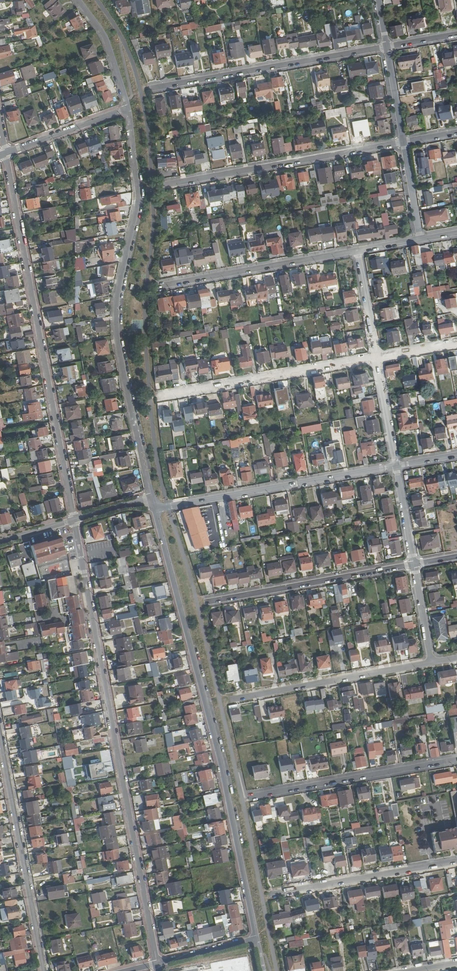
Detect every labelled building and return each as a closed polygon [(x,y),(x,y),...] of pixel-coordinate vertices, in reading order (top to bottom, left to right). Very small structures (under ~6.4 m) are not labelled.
[(26,9),(27,8),(29,10),(35,5),(31,0),(25,0),(27,2),(24,5),(26,9)] [(50,13),(51,13),(60,5),(57,1),(57,2),(55,0),(51,0),(44,5),(48,9),(50,13)] [(128,0),(126,1),(126,0),(125,0),(114,2),(116,8),(119,8),(120,14),(128,13),(128,12),(130,12),(128,1),(128,0)] [(146,0),(145,0),(134,2),(134,0),(128,1),(130,12),(131,16),(134,15),(134,18),(141,17),(141,14),(148,13),(146,0)] [(189,0),(178,0),(179,8),(190,6),(189,0)] [(451,0),(438,0),(440,6),(441,6),(442,10),(453,9),(451,0)] [(25,11),(24,5),(23,5),(22,1),(14,3),(15,10),(12,11),(12,16),(22,14),(22,12),(25,11)] [(51,14),(50,14),(55,20),(65,12),(60,7),(61,6),(60,5),(51,13),(50,13),(51,14)] [(78,16),(70,21),(75,29),(83,25),(78,16)] [(427,26),(425,17),(410,19),(411,28),(416,27),(416,28),(427,26)] [(372,33),(371,23),(360,24),(361,28),(362,35),(372,33)] [(405,34),(403,24),(391,26),(393,36),(405,34)] [(25,28),(14,30),(15,35),(23,33),(25,38),(27,38),(27,40),(38,37),(36,31),(34,26),(33,26),(25,28)] [(328,38),(331,38),(331,35),(329,26),(324,27),(325,33),(313,35),(315,44),(315,45),(318,45),(318,47),(329,45),(328,38)] [(362,35),(361,28),(358,28),(358,29),(348,31),(348,27),(344,28),(346,43),(350,42),(350,41),(360,39),(360,38),(363,38),(362,35)] [(179,40),(178,36),(187,35),(187,30),(180,31),(173,33),(170,33),(171,42),(179,40)] [(345,41),(343,33),(331,35),(331,38),(334,50),(337,49),(336,43),(345,41)] [(315,44),(313,35),(296,38),(298,47),(298,48),(307,47),(306,45),(315,44)] [(298,47),(296,38),(296,37),(286,39),(287,48),(287,49),(298,47)] [(287,48),(286,39),(285,38),(275,40),(277,49),(287,48)] [(272,53),(269,40),(262,41),(264,55),(272,53)] [(241,57),(239,43),(228,45),(231,58),(241,57)] [(170,55),(168,44),(155,47),(156,57),(170,55)] [(199,59),(197,51),(198,51),(197,44),(189,46),(190,52),(193,64),(194,70),(199,69),(197,59),(199,59)] [(94,45),(80,49),(84,60),(97,56),(94,45)] [(11,56),(9,46),(0,48),(0,60),(11,56)] [(261,57),(260,46),(248,48),(250,59),(261,57)] [(193,64),(190,52),(174,55),(176,67),(182,66),(181,65),(184,64),(184,65),(193,64)] [(225,63),(223,52),(212,54),(214,65),(225,63)] [(455,52),(443,55),(445,67),(456,65),(456,64),(456,57),(455,52)] [(153,63),(152,53),(142,55),(144,65),(153,63)] [(424,72),(420,55),(399,58),(401,70),(418,67),(419,73),(424,72)] [(92,75),(103,71),(100,62),(89,65),(92,75)] [(377,73),(375,62),(364,64),(366,75),(377,73)] [(366,75),(364,64),(360,64),(360,63),(347,65),(349,77),(366,75)] [(21,69),(25,81),(35,78),(31,66),(21,69)] [(16,69),(12,70),(3,73),(2,73),(0,74),(0,89),(13,85),(20,82),(16,69)] [(448,88),(447,82),(443,83),(441,72),(439,72),(438,71),(434,71),(437,84),(436,84),(437,90),(448,88)] [(282,86),(281,77),(283,77),(282,72),(278,72),(279,77),(271,79),(272,88),(282,86)] [(329,85),(327,73),(322,73),(322,74),(320,75),(320,74),(315,75),(317,87),(329,85)] [(95,77),(91,78),(92,79),(94,84),(95,83),(99,93),(102,91),(102,92),(105,91),(105,90),(107,89),(103,77),(96,80),(95,77)] [(347,90),(345,80),(332,82),(334,92),(347,90)] [(24,81),(20,82),(13,85),(17,99),(28,96),(24,81)] [(414,90),(408,91),(408,95),(428,92),(426,81),(413,83),(414,90)] [(381,97),(379,82),(371,84),(367,84),(369,99),(381,97)] [(245,97),(243,83),(235,84),(237,99),(245,97)] [(272,98),(270,83),(256,85),(257,88),(253,89),(254,96),(265,95),(265,98),(272,98)] [(112,99),(119,97),(116,86),(108,88),(112,99)] [(232,98),(230,87),(217,89),(220,105),(225,104),(224,100),(232,98)] [(213,101),(211,91),(201,92),(203,103),(213,101)] [(97,106),(93,93),(81,97),(86,110),(90,108),(90,109),(93,108),(93,107),(97,106)] [(166,116),(162,98),(154,100),(154,95),(149,95),(151,104),(155,103),(157,117),(166,116)] [(181,112),(178,95),(168,97),(171,114),(181,112)] [(72,115),(83,111),(78,97),(66,101),(72,115)] [(201,111),(199,99),(197,99),(197,101),(187,103),(187,100),(182,101),(185,117),(189,117),(189,113),(201,111)] [(320,111),(326,108),(323,101),(317,103),(320,111)] [(435,109),(434,102),(422,104),(423,115),(436,113),(435,109)] [(385,115),(383,103),(373,105),(375,117),(372,118),(373,122),(377,121),(385,119),(384,115),(385,115)] [(454,118),(452,106),(435,109),(436,113),(437,119),(441,118),(442,120),(454,118)] [(346,113),(344,107),(325,110),(326,119),(330,119),(329,116),(346,113)] [(63,118),(68,116),(64,108),(56,111),(60,120),(64,119),(63,118)] [(23,120),(19,109),(16,110),(17,111),(13,112),(7,113),(8,119),(19,117),(20,121),(23,120)] [(24,114),(28,124),(33,122),(34,124),(38,122),(33,110),(24,114)] [(47,126),(57,123),(53,114),(44,118),(47,126)] [(419,125),(417,117),(407,119),(409,127),(419,125)] [(389,131),(387,119),(385,119),(377,121),(379,133),(389,131)] [(324,132),(323,121),(309,123),(311,134),(319,132),(319,133),(324,132)] [(253,127),(253,123),(241,126),(242,132),(246,132),(246,128),(253,127)] [(102,130),(106,138),(110,136),(111,141),(120,139),(117,126),(108,128),(102,130)] [(346,137),(345,127),(332,129),(334,139),(346,137)] [(225,146),(223,136),(206,140),(207,141),(208,149),(225,146)] [(324,145),(323,136),(315,137),(317,147),(324,145)] [(85,141),(85,142),(90,154),(102,150),(100,145),(97,138),(89,141),(89,139),(88,139),(85,141)] [(291,151),(290,143),(284,144),(283,138),(272,139),(274,154),(291,151)] [(310,147),(309,138),(303,139),(297,140),(293,141),(294,150),(310,147)] [(73,147),(77,159),(90,154),(85,142),(73,147)] [(124,158),(121,142),(104,145),(105,149),(109,148),(110,156),(114,155),(115,160),(124,158)] [(242,157),(240,144),(229,146),(232,158),(237,157),(237,158),(242,157)] [(47,158),(49,158),(52,157),(53,156),(49,147),(44,148),(47,158)] [(69,147),(61,149),(64,157),(72,155),(69,147)] [(193,156),(191,147),(185,148),(186,152),(182,153),(183,156),(176,157),(177,162),(178,167),(184,166),(184,164),(194,162),(193,156)] [(224,149),(212,151),(214,159),(226,157),(224,149)] [(434,172),(432,160),(442,158),(440,149),(429,151),(431,160),(428,161),(430,168),(430,173),(434,172)] [(456,151),(447,153),(447,151),(443,152),(445,164),(456,162),(456,159),(456,151)] [(204,163),(202,154),(193,156),(194,162),(194,165),(204,163)] [(428,161),(428,158),(424,159),(423,154),(418,155),(421,170),(419,170),(420,176),(426,175),(425,169),(430,168),(428,161)] [(394,166),(392,155),(383,157),(384,159),(380,159),(381,166),(385,165),(385,167),(394,166)] [(37,169),(49,164),(45,156),(33,160),(37,169)] [(176,157),(166,158),(167,166),(176,165),(176,157)] [(166,158),(157,158),(157,167),(167,166),(166,158)] [(379,169),(378,162),(376,162),(375,160),(370,161),(372,170),(379,169)] [(34,170),(30,161),(20,165),(23,174),(34,170)] [(53,166),(56,176),(65,173),(62,163),(53,166)] [(343,174),(341,165),(332,167),(334,182),(339,181),(338,175),(343,174)] [(363,176),(361,166),(353,168),(353,166),(348,167),(350,178),(363,176)] [(330,180),(328,168),(317,169),(319,182),(330,180)] [(308,180),(306,171),(297,173),(299,185),(306,184),(305,181),(308,180)] [(395,182),(393,172),(383,174),(385,184),(395,182)] [(294,189),(292,179),(289,177),(283,178),(282,175),(275,176),(276,179),(278,191),(283,190),(282,186),(286,185),(287,190),(294,189)] [(75,190),(90,188),(88,177),(80,179),(80,177),(75,178),(75,190)] [(278,191),(276,179),(268,181),(268,182),(263,183),(263,182),(259,183),(262,200),(266,199),(265,195),(270,194),(270,196),(278,195),(278,191)] [(35,185),(37,197),(57,194),(56,190),(48,191),(46,183),(39,184),(35,185)] [(255,192),(254,184),(244,185),(246,194),(255,192)] [(243,197),(241,185),(237,185),(238,186),(235,187),(234,185),(230,185),(230,186),(226,186),(227,189),(224,189),(224,188),(220,189),(222,200),(222,201),(229,200),(229,199),(232,198),(232,197),(237,197),(237,198),(243,197)] [(75,196),(75,203),(81,202),(81,200),(94,197),(94,195),(91,196),(90,188),(75,190),(75,196)] [(222,200),(220,189),(215,190),(211,190),(211,191),(206,192),(208,202),(222,200)] [(434,204),(432,193),(429,193),(428,192),(424,192),(426,205),(434,204)] [(205,206),(203,198),(198,199),(197,193),(194,193),(194,196),(185,197),(187,207),(199,205),(199,207),(205,206)] [(338,204),(337,195),(331,196),(331,193),(323,194),(324,197),(318,198),(319,204),(320,207),(338,204)] [(126,201),(121,202),(120,195),(109,197),(100,198),(101,204),(116,201),(118,208),(127,207),(126,201)] [(37,197),(26,200),(27,208),(39,206),(37,197)] [(402,210),(399,197),(390,198),(392,211),(402,210)] [(180,211),(178,203),(166,205),(167,213),(180,211)] [(42,209),(44,222),(56,219),(54,207),(42,209)] [(118,208),(105,211),(106,216),(105,217),(106,223),(110,222),(114,222),(120,221),(118,208)] [(448,219),(446,209),(425,213),(428,226),(436,224),(436,221),(448,219)] [(168,229),(168,223),(171,223),(171,214),(161,215),(161,229),(168,229)] [(354,228),(352,215),(341,216),(343,226),(344,230),(354,228)] [(224,231),(222,218),(212,220),(213,232),(221,231),(221,232),(224,231)] [(106,236),(117,234),(117,229),(115,230),(114,222),(110,222),(106,223),(99,224),(101,234),(106,233),(106,236)] [(371,238),(369,229),(359,231),(357,222),(354,223),(357,240),(371,238)] [(383,235),(381,223),(376,224),(376,228),(369,229),(371,238),(379,237),(379,235),(383,235)] [(396,233),(394,225),(386,227),(385,223),(381,223),(383,235),(384,239),(388,238),(387,235),(396,233)] [(90,226),(80,228),(83,241),(88,240),(92,239),(90,226)] [(344,230),(343,226),(334,227),(335,238),(336,240),(341,239),(341,241),(345,240),(344,230)] [(332,238),(330,227),(318,229),(320,240),(332,238)] [(318,229),(318,228),(307,230),(309,242),(320,240),(318,229)] [(75,229),(66,230),(67,237),(69,237),(71,236),(72,239),(48,244),(48,247),(51,247),(75,242),(75,237),(75,229)] [(301,244),(299,233),(287,235),(289,247),(294,246),(294,245),(301,244)] [(2,253),(12,251),(10,239),(0,241),(0,253),(2,253)] [(104,263),(114,261),(111,244),(107,245),(106,239),(100,240),(104,263)] [(282,253),(279,239),(265,241),(266,246),(270,246),(271,255),(282,253)] [(80,241),(75,242),(75,248),(79,247),(89,246),(88,240),(83,241),(80,241)] [(264,250),(262,240),(247,242),(249,253),(264,250)] [(244,254),(242,242),(226,244),(228,257),(234,256),(235,257),(239,256),(239,255),(244,254)] [(422,259),(420,246),(413,247),(413,250),(412,250),(414,260),(422,259)] [(48,247),(41,248),(42,253),(43,257),(44,262),(53,260),(51,247),(48,247)] [(189,263),(187,249),(173,251),(176,265),(189,263)] [(204,264),(202,252),(201,249),(190,251),(193,266),(204,264)] [(213,254),(213,250),(202,252),(204,264),(208,263),(208,261),(214,260),(213,254)] [(434,262),(433,252),(423,254),(423,260),(422,260),(423,264),(434,262)] [(455,259),(454,252),(446,253),(446,255),(445,255),(446,265),(448,265),(448,264),(456,263),(455,259)] [(446,265),(445,255),(435,256),(437,266),(446,265)] [(390,266),(388,258),(372,261),(373,270),(384,268),(384,267),(390,266)] [(44,262),(42,262),(43,265),(40,266),(41,271),(44,270),(45,277),(54,275),(55,275),(54,268),(59,267),(58,259),(53,260),(44,262)] [(173,271),(171,259),(160,261),(162,272),(169,271),(169,272),(173,271)] [(75,261),(75,271),(80,270),(85,269),(83,260),(75,261)] [(407,272),(405,261),(392,263),(394,274),(407,272)] [(9,265),(4,266),(0,267),(0,279),(7,277),(9,277),(7,270),(9,269),(9,265)] [(103,276),(111,278),(113,267),(108,266),(108,268),(105,267),(103,276)] [(75,271),(75,287),(80,286),(83,286),(80,270),(75,271)] [(304,284),(302,273),(292,275),(294,286),(304,284)] [(319,276),(318,274),(305,277),(308,292),(321,290),(321,289),(319,276)] [(426,277),(425,274),(414,276),(415,283),(426,281),(426,277)] [(56,286),(54,275),(45,277),(44,277),(46,284),(47,288),(56,286)] [(288,283),(286,275),(279,277),(280,285),(281,285),(283,293),(288,292),(287,289),(291,288),(290,283),(288,283)] [(337,286),(335,276),(331,277),(330,275),(319,276),(321,289),(337,286)] [(9,277),(7,277),(8,287),(18,285),(16,276),(11,277),(9,277)] [(275,291),(272,277),(263,279),(264,285),(266,293),(275,291)] [(385,298),(383,284),(384,284),(383,280),(374,281),(377,299),(385,298)] [(109,281),(93,284),(95,297),(108,295),(107,286),(110,285),(109,281)] [(266,293),(264,285),(258,286),(258,284),(254,285),(254,288),(256,299),(256,301),(267,299),(266,293)] [(16,288),(3,291),(6,303),(15,301),(18,300),(16,288)] [(256,299),(254,288),(244,290),(246,300),(256,299)] [(214,307),(212,300),(209,300),(208,289),(197,291),(198,295),(200,307),(200,309),(214,307)] [(437,295),(443,293),(443,290),(441,291),(433,292),(436,310),(439,309),(437,295)] [(54,298),(53,291),(43,293),(45,304),(56,302),(56,298),(54,298)] [(228,295),(227,291),(217,293),(218,303),(229,301),(228,295)] [(355,301),(353,291),(342,293),(344,303),(355,301)] [(241,304),(239,293),(228,295),(229,301),(231,310),(237,309),(236,305),(241,304)] [(456,298),(455,294),(448,295),(448,299),(446,299),(448,309),(456,307),(456,298)] [(200,307),(198,295),(188,297),(189,298),(185,299),(187,309),(200,307)] [(185,299),(185,296),(172,298),(175,314),(180,313),(179,307),(181,307),(181,311),(187,310),(187,309),(185,299)] [(172,298),(172,297),(168,297),(169,303),(168,303),(167,297),(156,299),(159,312),(171,310),(172,316),(175,316),(175,314),(172,298)] [(12,312),(11,303),(0,305),(0,313),(1,312),(1,315),(12,312)] [(97,315),(98,319),(106,317),(105,313),(104,303),(94,304),(96,315),(97,315)] [(358,320),(355,306),(341,309),(342,312),(345,312),(347,322),(358,320)] [(394,319),(392,307),(382,309),(384,321),(394,319)] [(342,312),(341,309),(323,312),(324,317),(342,314),(342,312)] [(49,322),(60,320),(59,317),(55,317),(54,311),(47,313),(49,322)] [(19,313),(6,316),(9,328),(24,325),(22,317),(20,317),(19,313)] [(420,333),(418,322),(413,323),(412,319),(405,320),(408,334),(410,334),(410,335),(420,333)] [(455,331),(454,323),(445,325),(444,320),(438,321),(440,334),(445,333),(445,335),(448,334),(448,332),(455,331)] [(329,323),(331,331),(341,329),(340,321),(329,323)] [(96,323),(96,332),(106,332),(105,322),(96,323)] [(434,333),(432,325),(423,327),(424,335),(434,333)] [(21,338),(19,328),(10,329),(12,339),(21,338)] [(56,337),(57,341),(66,339),(65,334),(63,328),(53,330),(54,337),(56,337)] [(401,341),(400,331),(387,333),(389,343),(401,341)] [(22,338),(9,341),(11,350),(23,347),(22,343),(23,343),(22,338)] [(180,350),(178,338),(164,341),(165,345),(177,343),(177,346),(177,350),(180,350)] [(331,352),(329,341),(318,343),(318,340),(308,342),(310,354),(317,353),(317,354),(321,354),(321,355),(325,354),(325,353),(331,352)] [(362,346),(361,340),(351,341),(350,340),(347,340),(347,343),(348,349),(355,348),(355,349),(358,349),(358,347),(362,346)] [(96,343),(98,355),(109,353),(106,341),(96,343)] [(345,351),(344,343),(342,344),(342,342),(339,343),(339,344),(335,345),(335,343),(333,344),(335,353),(345,351)] [(251,366),(248,344),(240,345),(243,358),(237,359),(238,368),(251,366)] [(287,356),(285,344),(272,346),(272,345),(268,346),(271,357),(274,356),(275,358),(279,357),(279,355),(282,355),(282,356),(287,356)] [(70,347),(56,348),(56,357),(60,356),(60,360),(71,359),(70,347)] [(305,359),(303,348),(293,350),(295,361),(305,359)] [(28,350),(16,352),(18,364),(20,364),(27,363),(31,362),(28,350)] [(269,361),(267,352),(256,354),(258,364),(269,361)] [(196,364),(195,359),(183,361),(184,372),(189,371),(193,371),(193,372),(197,371),(196,364)] [(226,368),(225,364),(228,364),(227,359),(218,361),(218,360),(211,362),(211,367),(213,367),(215,376),(219,375),(218,372),(221,371),(221,369),(226,368)] [(178,379),(176,364),(175,364),(174,360),(168,361),(169,368),(171,379),(172,380),(178,379)] [(448,373),(446,360),(436,362),(437,370),(442,368),(443,373),(448,373)] [(97,363),(99,374),(111,371),(109,361),(97,363)] [(27,363),(20,364),(21,366),(18,367),(20,376),(29,374),(27,363)] [(75,379),(72,363),(61,365),(62,369),(62,372),(60,375),(60,378),(64,381),(75,379)] [(207,373),(205,363),(196,364),(197,371),(198,376),(202,376),(202,373),(207,373)] [(400,368),(400,363),(384,366),(386,377),(389,377),(389,374),(394,374),(393,370),(400,368)] [(433,376),(431,365),(425,366),(426,370),(418,371),(420,379),(433,376)] [(171,379),(169,368),(156,371),(156,373),(153,374),(154,384),(158,383),(158,381),(171,379)] [(366,382),(364,372),(351,375),(353,385),(365,383),(366,382)] [(32,384),(30,375),(19,377),(21,386),(32,384)] [(323,386),(321,376),(317,377),(317,375),(311,376),(315,395),(323,394),(322,386),(323,386)] [(349,385),(347,375),(335,378),(336,388),(349,386),(349,385)] [(417,385),(415,375),(403,378),(405,387),(417,385)] [(101,380),(104,393),(116,391),(113,378),(101,380)] [(365,391),(364,386),(365,386),(365,383),(353,385),(349,385),(349,386),(350,391),(352,390),(355,398),(364,397),(363,391),(365,391)] [(85,395),(88,395),(86,385),(84,385),(82,386),(81,384),(74,385),(75,391),(77,391),(78,397),(85,395)] [(275,388),(278,404),(286,403),(285,400),(290,399),(287,385),(275,388)] [(26,401),(40,398),(40,394),(36,395),(34,387),(24,389),(24,391),(26,401)] [(235,409),(232,393),(227,394),(227,392),(222,393),(224,405),(223,405),(224,411),(235,409)] [(312,406),(310,394),(296,397),(298,408),(312,406)] [(408,408),(406,394),(398,396),(400,402),(401,402),(401,405),(400,405),(401,409),(408,408)] [(272,405),(270,395),(264,396),(263,395),(255,396),(257,402),(258,408),(272,405)] [(374,410),(371,395),(364,397),(355,398),(351,399),(352,402),(361,401),(363,416),(364,416),(371,414),(371,410),(374,410)] [(106,412),(117,410),(115,399),(104,401),(106,412)] [(86,405),(89,418),(92,418),(92,415),(89,400),(82,401),(83,405),(86,405)] [(28,413),(39,411),(38,402),(27,404),(28,413)] [(206,406),(206,403),(203,403),(202,403),(192,405),(194,416),(205,414),(205,417),(208,416),(206,406)] [(222,413),(220,404),(206,406),(208,416),(222,413)] [(65,408),(67,420),(80,418),(78,406),(65,408)] [(190,406),(182,408),(185,420),(192,418),(190,406)] [(256,418),(254,406),(243,408),(244,413),(242,414),(244,421),(256,418)] [(345,410),(347,418),(353,417),(351,408),(345,410)] [(171,422),(170,410),(162,410),(163,423),(171,422)] [(41,417),(40,411),(39,411),(28,413),(26,414),(22,414),(23,421),(41,417)] [(120,413),(107,415),(108,421),(110,421),(112,430),(123,428),(121,418),(120,418),(120,413)] [(415,429),(413,420),(408,421),(406,413),(398,414),(400,429),(403,429),(403,431),(415,429)] [(182,419),(172,421),(174,432),(184,430),(182,419)] [(379,432),(376,419),(365,421),(367,434),(379,432)] [(448,421),(450,431),(456,430),(456,431),(456,419),(448,421)] [(70,442),(73,442),(84,440),(85,439),(83,425),(78,426),(77,423),(71,423),(73,436),(74,436),(74,437),(69,438),(70,442)] [(318,429),(318,427),(321,426),(320,424),(300,427),(301,432),(318,429)] [(46,427),(35,429),(37,437),(47,435),(48,435),(46,427)] [(448,438),(446,427),(436,429),(438,438),(443,437),(443,438),(448,438)] [(357,442),(355,430),(344,432),(346,444),(357,442)] [(28,439),(31,451),(36,450),(40,449),(39,442),(40,442),(39,437),(28,439)] [(109,451),(123,448),(121,437),(107,439),(109,451)] [(236,443),(249,441),(249,437),(229,440),(230,444),(231,448),(237,447),(236,443)] [(435,447),(434,442),(433,442),(432,437),(431,438),(431,439),(422,441),(423,444),(424,449),(435,447)] [(78,460),(87,459),(88,458),(87,449),(85,450),(84,440),(73,442),(75,451),(77,451),(78,460)] [(288,466),(285,453),(275,455),(273,444),(269,445),(271,456),(274,455),(277,468),(288,466)] [(344,461),(341,449),(334,450),(333,445),(324,446),(327,459),(331,458),(332,463),(344,461)] [(374,453),(373,445),(360,447),(361,452),(362,455),(374,453)] [(324,446),(320,446),(321,453),(311,455),(313,465),(327,462),(327,459),(324,446)] [(187,457),(185,450),(189,450),(189,447),(181,449),(183,457),(187,457)] [(36,450),(38,459),(47,458),(45,448),(41,449),(40,449),(36,450)] [(31,451),(29,451),(31,460),(38,459),(36,450),(31,451)] [(129,465),(127,451),(115,454),(116,459),(119,459),(121,466),(129,465)] [(305,470),(302,453),(293,455),(296,471),(305,470)] [(95,477),(96,476),(103,475),(102,471),(101,471),(99,460),(98,460),(98,457),(88,458),(87,459),(78,461),(79,465),(89,463),(89,462),(92,461),(93,468),(94,469),(97,468),(97,472),(93,473),(85,475),(85,478),(89,478),(92,477),(95,477)] [(49,460),(37,463),(39,473),(50,471),(49,466),(49,465),(50,464),(49,460)] [(269,473),(267,462),(257,464),(257,465),(254,466),(255,474),(258,473),(258,474),(269,473)] [(182,476),(179,463),(168,464),(171,478),(182,476)] [(3,482),(4,482),(9,480),(8,472),(7,468),(0,469),(3,482)] [(252,479),(250,472),(249,472),(248,468),(240,469),(242,481),(252,479)] [(52,472),(40,475),(41,486),(28,488),(29,491),(40,490),(48,488),(47,486),(54,484),(52,472)] [(203,482),(203,476),(202,472),(189,475),(191,484),(203,482)] [(217,483),(216,474),(210,475),(203,476),(203,482),(204,486),(217,483)] [(233,483),(231,474),(222,476),(224,485),(233,483)] [(450,486),(448,475),(438,477),(440,488),(441,490),(447,488),(446,486),(450,486)] [(124,491),(138,487),(135,476),(121,480),(124,491)] [(440,488),(438,477),(427,479),(428,490),(440,488)] [(424,485),(423,478),(410,480),(411,488),(424,485)] [(382,492),(381,484),(378,484),(377,479),(373,480),(374,485),(372,486),(374,494),(379,493),(380,497),(388,495),(388,491),(382,492)] [(99,486),(95,487),(98,498),(102,497),(102,498),(116,494),(113,484),(106,486),(100,488),(99,486)] [(370,499),(368,486),(359,487),(361,500),(370,499)] [(354,495),(353,490),(351,490),(350,487),(338,489),(339,492),(340,497),(354,495)] [(78,494),(81,506),(91,504),(89,496),(93,496),(92,491),(78,494)] [(340,497),(339,492),(333,493),(333,492),(329,493),(331,504),(335,503),(336,507),(341,506),(340,497)] [(22,506),(27,505),(23,493),(19,494),(22,506)] [(331,504),(329,493),(320,494),(322,506),(331,504)] [(427,503),(425,497),(423,498),(422,495),(413,496),(414,506),(423,504),(423,506),(422,506),(422,510),(425,509),(429,508),(428,503),(427,503)] [(43,501),(47,513),(60,510),(57,498),(43,501)] [(392,512),(390,498),(380,499),(383,514),(392,512)] [(285,511),(283,501),(271,503),(273,513),(285,511)] [(238,526),(234,502),(228,503),(231,521),(232,520),(234,531),(237,530),(237,526),(238,526)] [(33,515),(40,513),(38,505),(30,507),(33,515)] [(209,545),(198,513),(206,511),(204,507),(182,511),(194,549),(209,545)] [(251,517),(249,507),(238,508),(240,519),(251,517)] [(321,519),(319,507),(309,509),(311,521),(321,519)] [(303,521),(301,509),(291,511),(293,523),(303,521)] [(428,523),(425,509),(422,510),(417,511),(419,525),(428,523)] [(273,524),(270,510),(265,510),(266,515),(254,517),(256,527),(273,524)] [(26,519),(23,511),(14,514),(17,522),(26,519)] [(11,522),(8,513),(0,515),(0,525),(11,522)] [(396,531),(393,515),(384,516),(387,532),(396,531)] [(147,527),(144,517),(134,520),(136,530),(141,529),(147,527)] [(118,537),(129,534),(127,529),(125,523),(122,524),(118,525),(115,527),(118,537)] [(92,529),(95,539),(103,537),(100,526),(92,529)] [(140,535),(143,547),(154,545),(151,533),(140,535)] [(439,546),(438,534),(421,537),(423,548),(434,546),(435,547),(439,546)] [(400,553),(397,537),(388,539),(382,540),(382,543),(389,542),(391,557),(398,556),(398,553),(400,553)] [(381,551),(379,539),(367,541),(369,553),(381,551)] [(33,546),(31,547),(36,564),(38,564),(39,561),(42,560),(43,562),(46,562),(46,563),(57,560),(57,558),(61,557),(60,556),(64,555),(66,555),(67,553),(64,541),(62,540),(60,540),(56,541),(56,540),(45,543),(45,542),(41,542),(42,544),(39,545),(38,548),(36,548),(33,546)] [(120,553),(121,558),(125,557),(135,555),(133,549),(126,550),(127,551),(120,553)] [(364,559),(362,550),(350,552),(352,562),(364,559)] [(21,564),(18,554),(8,556),(11,568),(21,566),(21,564)] [(137,572),(154,568),(153,565),(158,564),(156,554),(148,555),(149,563),(136,566),(137,572)] [(345,563),(344,554),(333,556),(335,565),(345,563)] [(329,566),(327,555),(316,557),(318,568),(329,566)] [(294,572),(291,556),(278,559),(279,563),(281,574),(284,573),(284,574),(294,572)] [(127,568),(125,557),(121,558),(120,558),(122,567),(121,567),(123,574),(129,573),(127,568)] [(311,569),(309,558),(298,560),(301,571),(311,569)] [(27,565),(21,566),(24,576),(35,573),(32,563),(27,565)] [(281,574),(279,563),(266,565),(268,577),(281,575),(281,574)] [(100,578),(108,577),(106,564),(96,566),(98,578),(100,578)] [(223,582),(221,569),(210,571),(209,567),(198,569),(200,579),(207,578),(207,579),(211,578),(212,586),(217,585),(216,584),(223,582)] [(260,578),(259,569),(246,571),(247,573),(248,580),(260,578)] [(439,579),(438,571),(427,573),(429,581),(439,579)] [(132,589),(140,587),(139,583),(137,583),(134,572),(129,573),(130,578),(132,589)] [(248,580),(247,573),(236,575),(236,574),(225,575),(227,585),(238,584),(238,585),(248,583),(248,580)] [(59,606),(78,602),(73,576),(66,577),(66,579),(57,581),(57,579),(48,580),(50,590),(51,600),(58,599),(59,606)] [(112,587),(110,576),(108,577),(100,578),(102,589),(112,587)] [(407,588),(404,577),(394,579),(396,590),(401,589),(402,594),(407,593),(406,588),(407,588)] [(347,594),(345,585),(340,585),(343,600),(349,599),(348,594),(347,594)] [(159,600),(167,599),(166,595),(167,595),(166,594),(164,586),(165,586),(154,588),(155,589),(157,596),(156,596),(156,597),(157,597),(157,600),(159,600)] [(25,599),(31,598),(29,587),(26,588),(27,597),(21,598),(22,600),(25,599)] [(141,593),(140,587),(132,589),(136,604),(143,603),(142,595),(138,596),(138,594),(141,593)] [(441,603),(439,591),(430,593),(432,605),(441,603)] [(34,610),(47,608),(44,593),(34,595),(35,602),(32,603),(33,603),(34,610)] [(322,605),(320,595),(307,597),(309,607),(322,605)] [(101,608),(111,607),(109,596),(99,598),(101,608)] [(303,608),(301,596),(290,598),(291,603),(293,602),(294,609),(303,608)] [(411,611),(408,599),(398,601),(400,611),(405,611),(406,612),(411,611)] [(79,610),(78,602),(59,606),(61,613),(67,612),(68,611),(73,611),(76,613),(80,613),(79,610)] [(287,612),(285,602),(275,604),(276,614),(287,612)] [(147,605),(149,617),(161,615),(162,615),(159,603),(147,605)] [(388,615),(386,603),(381,604),(384,618),(388,617),(389,620),(392,619),(391,614),(388,615)] [(271,620),(269,607),(259,609),(261,622),(271,620)] [(255,619),(253,608),(243,609),(245,619),(251,618),(252,620),(255,619)] [(369,618),(367,608),(359,609),(360,620),(362,620),(362,622),(367,621),(366,619),(369,618)] [(111,617),(110,613),(110,609),(102,611),(103,618),(111,617)] [(239,622),(237,610),(230,612),(230,611),(223,612),(226,624),(239,622)] [(222,624),(220,612),(210,614),(212,626),(222,624)] [(81,620),(80,614),(69,617),(71,626),(76,625),(78,620),(81,620)] [(416,627),(415,624),(413,624),(412,622),(411,615),(402,617),(404,629),(416,627)] [(170,617),(159,619),(161,631),(170,630),(172,629),(172,625),(171,622),(170,617)] [(447,638),(444,617),(434,619),(436,631),(438,631),(439,640),(447,638)] [(82,626),(82,624),(81,620),(78,620),(76,625),(71,626),(70,626),(63,627),(62,622),(45,625),(44,622),(39,623),(41,634),(82,626)] [(109,622),(111,629),(111,635),(122,633),(120,620),(118,621),(109,622)] [(38,635),(36,623),(24,625),(25,629),(32,628),(32,627),(34,627),(36,635),(38,635)] [(85,638),(82,626),(41,634),(42,637),(64,633),(66,642),(72,641),(81,639),(85,638)] [(367,635),(366,630),(360,631),(359,627),(354,627),(357,643),(369,641),(368,635),(367,635)] [(165,645),(173,643),(172,638),(171,638),(170,630),(161,631),(158,632),(160,640),(164,640),(165,645)] [(341,641),(339,630),(331,632),(331,635),(327,635),(329,646),(334,645),(333,642),(341,641)] [(263,642),(271,640),(270,636),(266,637),(266,633),(261,634),(263,642)] [(408,649),(407,640),(406,636),(392,639),(394,651),(404,648),(404,650),(408,649)] [(129,637),(117,639),(119,650),(131,648),(129,637)] [(81,639),(72,641),(74,650),(83,648),(81,639)] [(417,652),(415,639),(407,640),(408,649),(409,653),(417,652)] [(390,653),(388,640),(374,642),(376,655),(390,653)] [(359,661),(357,648),(356,648),(356,650),(352,650),(352,645),(347,646),(351,662),(359,661)] [(163,648),(153,649),(155,658),(159,657),(159,659),(161,658),(161,657),(165,656),(163,648)] [(0,655),(0,661),(0,662),(19,659),(17,651),(7,653),(0,655)] [(126,667),(129,667),(128,662),(132,661),(130,651),(119,653),(121,663),(119,664),(120,669),(126,667)] [(84,652),(72,654),(75,666),(78,666),(85,664),(87,664),(86,658),(85,658),(84,652)] [(310,671),(309,661),(304,663),(302,654),(297,655),(298,660),(294,661),(297,673),(310,671)] [(183,667),(181,656),(173,658),(176,669),(183,667)] [(329,667),(327,656),(316,658),(318,670),(329,667)] [(297,673),(294,661),(294,658),(287,660),(287,663),(288,665),(277,667),(279,677),(297,673)] [(272,673),(269,659),(260,661),(263,675),(272,673)] [(38,660),(27,662),(29,670),(40,668),(39,660),(38,660)] [(75,675),(76,679),(87,677),(85,664),(78,666),(79,673),(80,675),(75,675)] [(238,682),(235,665),(226,667),(227,672),(226,673),(227,681),(232,680),(232,683),(238,682)] [(120,669),(116,669),(117,674),(120,674),(121,680),(128,678),(126,667),(120,669)] [(456,677),(455,670),(437,673),(440,687),(445,686),(444,680),(456,677)] [(257,682),(255,671),(244,673),(245,681),(250,680),(251,683),(257,682)] [(189,685),(191,684),(189,673),(177,676),(180,687),(189,685)] [(162,683),(160,676),(157,676),(154,677),(155,684),(162,683)] [(4,685),(5,692),(15,690),(18,689),(16,680),(5,682),(6,685),(4,685)] [(79,682),(80,690),(81,690),(89,689),(88,681),(79,682)] [(374,693),(372,682),(360,685),(362,695),(374,693)] [(403,696),(401,688),(398,688),(398,682),(388,684),(391,697),(391,699),(403,696)] [(437,692),(436,682),(424,684),(426,694),(437,692)] [(387,693),(385,683),(374,685),(376,695),(387,693)] [(141,685),(130,688),(132,697),(130,698),(131,704),(144,702),(141,685)] [(355,694),(353,686),(343,688),(343,689),(341,689),(342,696),(355,694)] [(424,697),(422,686),(409,688),(409,689),(404,690),(406,699),(410,698),(411,699),(424,697)] [(87,702),(94,700),(93,696),(92,696),(91,688),(89,689),(81,690),(83,702),(87,702)] [(192,696),(190,688),(180,690),(179,690),(181,699),(192,696)] [(17,699),(15,690),(5,692),(7,701),(17,699)] [(365,709),(363,698),(358,698),(360,708),(361,713),(365,712),(365,711),(367,711),(367,709),(365,709)] [(313,699),(309,699),(309,701),(304,702),(306,711),(315,709),(313,699)] [(324,709),(322,699),(316,700),(316,699),(313,699),(315,709),(315,710),(324,709)] [(341,706),(341,703),(336,704),(336,700),(327,702),(329,710),(333,710),(333,708),(341,706)] [(79,703),(69,705),(70,715),(81,713),(79,703)] [(452,704),(453,707),(443,708),(444,711),(456,709),(456,703),(452,704)] [(197,713),(195,704),(184,706),(186,715),(196,713),(197,713)] [(23,705),(14,706),(16,715),(25,713),(23,705)] [(240,720),(237,705),(228,706),(231,722),(240,720)] [(138,706),(127,709),(128,713),(127,713),(129,723),(137,721),(136,717),(140,716),(138,706)] [(444,711),(443,708),(443,706),(433,707),(433,706),(425,707),(427,714),(444,711)] [(284,717),(282,707),(274,708),(273,707),(268,708),(270,719),(284,717)] [(28,724),(43,721),(41,713),(22,718),(23,723),(28,722),(28,724)] [(186,715),(185,715),(187,725),(198,723),(196,713),(186,715)] [(87,717),(88,728),(95,726),(100,725),(98,715),(87,717)] [(406,722),(406,718),(405,718),(392,721),(393,729),(397,728),(396,723),(400,723),(400,724),(407,723),(406,722)] [(129,723),(127,723),(129,735),(139,733),(139,730),(137,721),(129,723)] [(29,726),(19,728),(21,740),(27,739),(31,738),(29,726)] [(97,739),(95,726),(88,728),(83,728),(85,741),(93,739),(97,739)] [(192,741),(202,739),(200,729),(190,731),(192,741)] [(142,736),(131,738),(132,742),(135,742),(138,753),(148,751),(146,739),(143,739),(142,736)] [(30,751),(27,739),(21,740),(19,740),(21,753),(23,753),(30,751)] [(203,740),(194,741),(195,746),(197,745),(198,748),(195,748),(196,752),(205,750),(206,749),(204,742),(203,742),(203,740)] [(59,746),(62,758),(71,756),(78,755),(79,755),(76,742),(59,746)] [(345,752),(343,742),(329,744),(331,755),(345,752)] [(425,753),(424,743),(419,745),(418,742),(414,743),(416,754),(425,753)] [(453,750),(452,745),(445,746),(444,742),(440,743),(442,752),(453,750)] [(187,743),(168,747),(171,760),(175,759),(177,759),(175,751),(188,748),(187,743)] [(439,756),(436,743),(429,745),(431,757),(439,756)] [(383,753),(382,745),(374,746),(374,744),(366,745),(369,757),(375,757),(374,754),(383,753)] [(412,754),(411,745),(400,747),(402,756),(412,754)] [(24,762),(25,765),(38,762),(35,750),(30,751),(23,753),(23,757),(24,762)] [(395,760),(394,750),(385,752),(387,761),(395,760)] [(209,762),(207,753),(197,755),(198,761),(195,761),(196,765),(209,762)] [(366,766),(364,757),(363,757),(362,754),(351,756),(354,769),(366,766)] [(62,758),(64,770),(67,769),(74,768),(73,766),(72,766),(70,759),(72,759),(71,756),(62,758)] [(327,766),(325,757),(309,760),(311,771),(315,770),(315,768),(327,766)] [(296,758),(296,771),(306,770),(305,758),(296,758)] [(293,770),(291,759),(278,761),(280,772),(293,770)] [(171,764),(171,760),(156,763),(156,766),(162,765),(164,775),(168,774),(166,765),(171,764)] [(85,767),(87,780),(106,777),(105,773),(104,773),(102,763),(85,767)] [(27,777),(28,777),(38,775),(43,774),(41,765),(25,768),(27,777)] [(261,777),(259,766),(252,767),(254,779),(261,777)] [(202,782),(212,780),(210,769),(199,772),(201,782),(202,782)] [(252,782),(250,770),(243,771),(245,783),(252,782)] [(456,783),(456,775),(456,771),(433,775),(435,785),(452,782),(452,784),(456,783)] [(29,785),(30,789),(41,787),(38,775),(28,777),(30,785),(29,785)] [(151,778),(140,780),(142,790),(152,788),(151,778)] [(420,787),(419,778),(400,781),(401,790),(420,787)] [(215,787),(213,780),(212,780),(202,782),(204,791),(214,789),(214,787),(215,787)] [(101,794),(112,792),(110,783),(100,784),(101,794)] [(179,787),(176,788),(178,802),(184,800),(181,786),(179,787)] [(370,798),(368,788),(363,789),(363,788),(356,789),(358,800),(370,798)] [(23,791),(25,801),(32,800),(30,790),(23,791)] [(449,792),(455,827),(430,831),(434,852),(456,848),(456,790),(449,792)] [(352,804),(350,791),(337,793),(340,806),(352,804)] [(217,802),(215,793),(202,796),(204,805),(217,802)] [(146,798),(146,801),(147,806),(150,806),(151,808),(160,807),(158,794),(145,797),(146,798)] [(336,804),(335,794),(321,796),(323,806),(336,804)] [(112,796),(98,798),(100,811),(114,808),(112,796)] [(38,813),(36,801),(25,803),(27,815),(38,813)] [(71,807),(73,819),(77,818),(75,809),(79,808),(78,805),(74,806),(74,803),(70,803),(71,807)] [(398,816),(396,803),(390,804),(392,810),(388,811),(387,805),(378,807),(378,813),(383,812),(384,822),(393,820),(393,817),(398,816)] [(276,817),(275,811),(270,812),(269,805),(260,807),(260,810),(261,817),(271,815),(272,818),(276,817)] [(288,812),(288,806),(278,808),(279,816),(284,815),(285,821),(292,820),(291,814),(290,812),(288,812)] [(219,811),(218,807),(208,810),(210,820),(220,818),(220,814),(221,814),(221,811),(219,811)] [(156,808),(144,810),(146,821),(153,820),(157,819),(156,808)] [(321,819),(319,808),(315,808),(314,808),(305,810),(306,816),(307,821),(321,819)] [(261,817),(260,810),(252,812),(254,822),(262,821),(261,817)] [(114,811),(103,813),(104,818),(106,826),(114,825),(116,824),(114,811)] [(27,815),(29,828),(40,825),(38,813),(27,815)] [(77,818),(73,819),(75,832),(80,831),(78,825),(85,824),(83,817),(77,818)] [(146,821),(143,822),(145,832),(154,830),(153,820),(146,821)] [(215,836),(225,834),(222,821),(205,824),(206,830),(214,828),(215,836)] [(40,825),(29,828),(31,837),(42,835),(40,825)] [(99,827),(102,839),(105,839),(116,837),(114,825),(106,826),(100,827),(99,827)] [(68,843),(66,833),(65,834),(58,835),(57,835),(59,845),(68,843)] [(163,844),(161,833),(150,835),(150,839),(152,846),(163,844)] [(216,850),(226,848),(228,848),(225,834),(215,836),(214,836),(216,850)] [(117,849),(119,849),(116,837),(105,839),(108,851),(117,849)] [(40,838),(32,840),(33,849),(42,847),(40,838)] [(153,861),(156,860),(166,858),(163,846),(151,848),(153,861)] [(213,851),(216,864),(229,861),(226,848),(216,850),(213,851)] [(403,859),(401,848),(397,848),(397,851),(391,852),(392,860),(392,861),(403,859)] [(106,851),(107,861),(119,858),(117,849),(108,851),(106,851)] [(333,857),(332,849),(322,851),(324,862),(334,861),(333,857)] [(375,860),(373,849),(361,851),(363,862),(375,860)] [(391,852),(390,849),(379,850),(381,862),(392,860),(391,852)] [(37,855),(39,865),(47,863),(46,854),(37,855)] [(346,865),(344,855),(333,857),(334,861),(335,867),(346,865)] [(352,867),(361,867),(361,855),(352,855),(352,867)] [(156,860),(157,866),(167,865),(166,858),(156,860)] [(129,870),(127,860),(117,862),(119,872),(129,870)] [(48,863),(50,875),(58,873),(56,861),(48,863)] [(283,873),(281,862),(266,864),(268,876),(283,873)] [(0,864),(0,876),(10,875),(8,863),(3,864),(0,864)] [(308,874),(306,864),(298,866),(300,878),(305,877),(304,874),(308,874)] [(155,873),(156,873),(168,871),(167,865),(157,866),(157,868),(154,869),(155,873)] [(300,878),(298,866),(291,867),(293,876),(298,875),(299,878),(300,878)] [(165,884),(170,883),(168,871),(156,873),(158,885),(165,884)] [(227,871),(216,873),(219,887),(223,886),(223,888),(228,887),(227,885),(230,885),(228,876),(232,875),(232,871),(227,871)] [(64,884),(65,884),(75,882),(73,876),(69,877),(68,874),(62,875),(64,884)] [(112,880),(113,885),(130,882),(129,875),(117,877),(117,879),(112,880)] [(85,881),(85,885),(111,880),(110,876),(97,878),(85,881)] [(442,890),(440,878),(433,880),(433,883),(429,884),(430,892),(442,890)] [(426,888),(424,879),(419,879),(421,887),(414,888),(415,892),(422,891),(421,889),(426,888)] [(183,895),(180,881),(170,883),(165,884),(166,889),(170,889),(172,897),(183,895)] [(49,900),(67,897),(65,884),(64,884),(46,888),(49,900)] [(397,896),(396,885),(381,888),(383,898),(397,896)] [(414,898),(411,886),(404,887),(404,889),(399,890),(401,900),(414,898)] [(16,896),(15,887),(2,889),(4,898),(16,896)] [(361,897),(379,894),(378,887),(360,890),(361,897)] [(230,889),(219,891),(222,905),(223,905),(233,903),(230,889)] [(361,897),(360,890),(347,892),(349,903),(356,902),(358,911),(364,910),(361,897)] [(94,904),(106,902),(105,892),(92,894),(94,904)] [(337,907),(335,896),(323,899),(324,908),(337,907)] [(130,902),(129,897),(127,898),(118,900),(115,900),(116,908),(115,910),(116,913),(117,912),(129,910),(128,902),(130,902)] [(430,907),(429,897),(420,898),(422,909),(430,907)] [(18,906),(17,899),(8,901),(9,907),(18,906)] [(318,907),(316,899),(305,901),(307,912),(312,911),(312,909),(318,907)] [(173,914),(171,901),(161,903),(163,916),(173,914)] [(223,905),(222,905),(215,906),(216,913),(225,911),(223,905)] [(231,919),(239,917),(237,905),(228,907),(230,914),(231,919)] [(18,906),(9,907),(0,909),(0,911),(2,920),(20,917),(19,912),(21,911),(20,909),(19,910),(18,906)] [(290,914),(288,906),(284,906),(285,913),(271,915),(273,925),(291,922),(291,920),(290,914)] [(91,917),(100,916),(99,910),(95,910),(95,908),(90,909),(91,913),(91,917)] [(132,922),(130,910),(129,910),(117,912),(119,925),(124,924),(132,922)] [(305,916),(304,910),(298,912),(298,911),(293,912),(293,913),(290,914),(291,920),(305,916)] [(66,916),(68,928),(81,926),(78,913),(66,916)] [(219,925),(209,928),(212,938),(225,934),(221,916),(214,918),(216,923),(218,923),(219,925)] [(242,930),(239,917),(231,919),(234,932),(236,931),(236,932),(239,932),(238,931),(242,930)] [(432,923),(431,917),(420,918),(421,925),(432,923)] [(162,927),(163,931),(172,929),(171,921),(167,922),(161,923),(162,925),(161,925),(161,928),(162,927)] [(134,922),(132,922),(124,924),(126,937),(137,935),(134,922)] [(25,936),(24,932),(23,925),(18,926),(18,927),(12,928),(14,938),(19,937),(24,936),(25,936)] [(212,938),(209,928),(192,932),(195,942),(212,938)] [(19,937),(14,938),(10,938),(11,942),(12,948),(13,951),(21,949),(24,949),(27,948),(24,936),(19,937)] [(389,949),(387,940),(377,942),(376,936),(373,937),(376,952),(379,951),(379,947),(384,946),(384,950),(389,949)] [(176,939),(178,946),(186,944),(184,937),(182,938),(176,939)] [(408,952),(406,938),(395,940),(396,949),(401,948),(402,953),(408,952)] [(51,941),(53,953),(64,951),(62,939),(51,941)] [(171,948),(178,946),(176,939),(172,940),(169,941),(171,948)] [(376,956),(373,940),(368,940),(369,946),(365,947),(367,956),(367,959),(371,959),(371,957),(376,956)] [(450,952),(449,945),(447,945),(446,940),(442,940),(443,946),(444,953),(445,959),(449,958),(448,953),(450,952)] [(422,954),(420,944),(410,945),(412,956),(422,954)] [(130,948),(133,958),(142,955),(139,945),(130,948)] [(367,956),(365,947),(365,946),(356,947),(358,958),(367,956)] [(444,953),(443,946),(429,948),(431,956),(444,953)] [(3,953),(4,957),(14,955),(16,966),(27,964),(25,951),(24,952),(14,954),(13,951),(3,953)] [(97,966),(117,961),(114,952),(105,954),(95,957),(97,966)] [(93,965),(90,955),(77,958),(79,968),(93,965)] [(302,955),(286,958),(289,970),(304,968),(302,955)] [(179,970),(248,970),(246,957),(211,964),(211,968),(204,969),(204,967),(179,970)] [(57,963),(58,969),(60,969),(60,970),(69,970),(67,961),(57,963)] [(321,962),(310,964),(311,970),(323,970),(321,962)]
